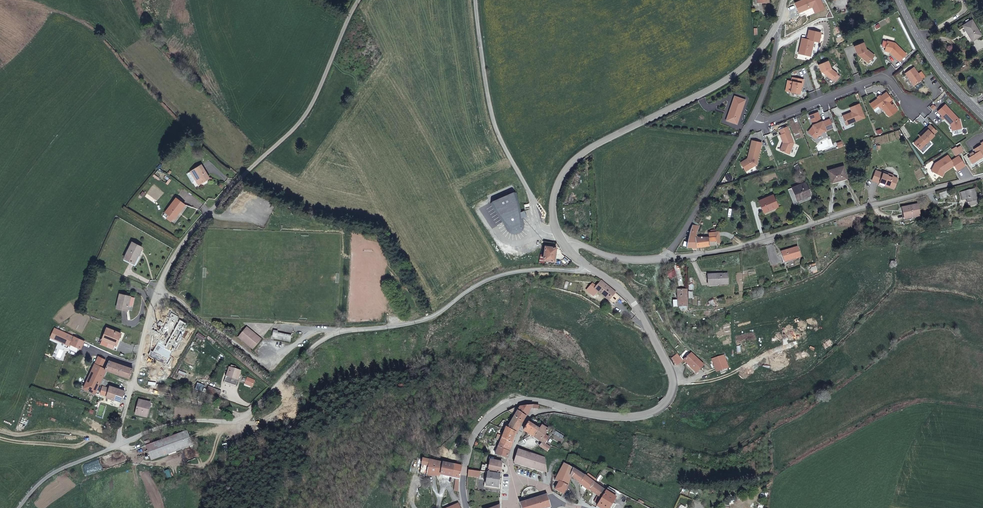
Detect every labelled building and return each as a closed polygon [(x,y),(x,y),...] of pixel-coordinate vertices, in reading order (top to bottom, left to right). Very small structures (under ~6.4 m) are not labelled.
[(795,4),(800,16),(813,10),(815,13),(824,9),(820,0),(803,0),(795,4)] [(972,41),(981,35),(972,20),(963,25),(969,35),(972,41)] [(802,38),(798,54),(810,56),(814,42),(819,42),(821,33),(809,31),(806,40),(802,38)] [(892,53),(891,54),(899,62),(906,55),(895,44),(887,42),(884,51),(890,53),(890,52),(892,53)] [(866,51),(863,43),(854,47),(857,55),(857,54),(868,63),(874,56),(867,50),(866,51)] [(830,68),(827,61),(818,65),(821,73),(823,72),(824,74),(832,80),(837,74),(830,68)] [(914,86),(922,80),(914,68),(905,74),(914,86)] [(790,93),(799,95),(801,84),(803,84),(803,80),(792,78),(791,82),(792,82),(790,93)] [(879,112),(888,109),(885,101),(889,100),(886,91),(872,96),(874,105),(877,104),(879,112)] [(745,100),(735,97),(726,120),(736,124),(745,100)] [(932,111),(936,108),(932,103),(928,106),(932,111)] [(842,117),(844,123),(847,121),(848,125),(864,118),(859,104),(849,108),(851,113),(850,113),(850,115),(848,116),(848,114),(842,117)] [(952,131),(961,129),(959,120),(949,109),(940,117),(943,120),(944,119),(950,125),(952,131)] [(921,115),(918,118),(923,125),(927,123),(921,115)] [(813,127),(809,131),(809,134),(814,138),(816,135),(820,133),(833,128),(829,120),(822,122),(812,126),(813,127)] [(923,134),(920,137),(916,140),(922,147),(933,136),(933,135),(936,132),(929,125),(921,133),(923,134)] [(793,143),(786,127),(778,130),(780,135),(779,135),(782,143),(779,150),(788,154),(793,143)] [(751,140),(747,158),(748,159),(745,160),(744,159),(739,162),(744,170),(756,164),(761,142),(751,140)] [(980,143),(981,145),(973,150),(975,153),(973,154),(972,153),(969,154),(970,156),(968,158),(971,164),(982,157),(982,141),(980,143)] [(960,153),(956,147),(952,149),(955,156),(960,153)] [(935,175),(946,177),(947,172),(956,165),(960,170),(966,165),(960,158),(953,163),(949,158),(937,167),(935,175)] [(209,178),(201,165),(190,171),(198,185),(209,178)] [(847,178),(843,166),(828,171),(831,183),(847,178)] [(887,175),(882,173),(875,170),(871,180),(879,183),(879,184),(884,185),(884,184),(889,185),(888,187),(893,189),(897,178),(892,176),(893,175),(888,173),(887,175)] [(810,196),(809,194),(809,193),(811,192),(810,189),(808,190),(805,183),(792,188),(788,190),(794,205),(798,204),(797,201),(810,196)] [(966,199),(967,203),(976,201),(977,200),(975,189),(961,193),(962,200),(966,199)] [(951,197),(950,190),(939,193),(941,199),(951,197)] [(518,193),(492,204),(509,230),(519,233),(525,226),(518,193)] [(778,206),(773,195),(759,201),(763,211),(772,207),(773,209),(778,206)] [(174,219),(185,205),(176,198),(165,212),(174,219)] [(902,208),(903,214),(905,213),(906,219),(919,216),(917,205),(902,208)] [(696,247),(709,245),(716,244),(716,242),(720,242),(719,232),(709,232),(709,237),(695,237),(695,232),(699,225),(692,225),(691,228),(691,230),(691,231),(686,248),(692,247),(695,247),(696,247)] [(134,264),(142,247),(132,242),(124,259),(134,264)] [(545,246),(543,259),(554,261),(556,247),(553,247),(553,245),(550,245),(550,246),(545,246)] [(800,258),(797,248),(781,252),(784,262),(800,258)] [(727,274),(708,275),(708,285),(728,284),(727,274)] [(609,301),(615,293),(601,281),(594,289),(609,301)] [(687,307),(687,290),(677,290),(678,301),(673,301),(673,307),(687,307)] [(120,294),(116,308),(127,311),(128,306),(130,296),(120,294)] [(261,340),(255,335),(254,336),(251,333),(252,333),(246,327),(238,337),(253,349),(261,340)] [(81,349),(84,342),(54,328),(51,338),(70,347),(70,345),(81,349)] [(116,345),(119,337),(120,333),(106,328),(100,344),(116,351),(118,346),(116,345)] [(290,342),(291,336),(276,333),(276,332),(273,331),(272,337),(275,337),(275,339),(290,342)] [(204,342),(206,337),(198,332),(195,337),(204,342)] [(704,366),(701,363),(691,353),(683,360),(696,373),(704,366)] [(682,361),(677,354),(671,358),(677,365),(682,361)] [(728,368),(726,362),(724,356),(717,358),(719,365),(714,367),(716,372),(717,372),(718,371),(728,368)] [(129,378),(133,369),(110,361),(109,361),(105,369),(106,370),(129,378)] [(102,378),(106,370),(105,369),(94,364),(89,376),(83,388),(89,392),(94,394),(95,394),(99,384),(102,378)] [(237,379),(239,371),(235,370),(235,367),(231,366),(228,377),(226,376),(224,382),(236,386),(238,380),(237,379)] [(85,375),(80,386),(83,388),(89,376),(85,375)] [(79,388),(94,395),(94,394),(89,392),(83,388),(80,386),(79,388)] [(206,393),(218,398),(221,391),(209,386),(206,393)] [(109,389),(108,389),(106,396),(107,397),(106,398),(121,402),(124,391),(110,387),(109,389)] [(146,418),(150,403),(139,400),(135,415),(146,418)] [(507,428),(515,433),(516,433),(518,429),(530,409),(537,409),(539,405),(520,406),(508,428),(507,428)] [(523,431),(534,437),(542,442),(540,447),(547,451),(549,448),(550,447),(545,444),(548,438),(545,435),(548,430),(542,426),(539,429),(528,422),(523,431)] [(512,442),(515,433),(507,428),(508,428),(506,427),(505,430),(502,436),(498,434),(496,438),(499,439),(501,440),(502,438),(512,442)] [(151,461),(193,446),(187,431),(154,443),(152,439),(144,442),(151,461)] [(556,431),(554,434),(563,439),(564,436),(556,431)] [(500,443),(511,447),(513,442),(512,442),(502,438),(501,440),(500,443)] [(498,447),(509,452),(511,447),(500,443),(498,447)] [(495,454),(506,458),(509,452),(498,447),(495,454)] [(517,449),(513,462),(546,472),(545,457),(517,449)] [(194,451),(188,455),(192,460),(198,455),(194,451)] [(429,460),(422,458),(419,474),(426,475),(429,460)] [(456,465),(454,464),(429,460),(426,475),(426,476),(440,475),(451,477),(456,478),(456,482),(455,481),(454,491),(458,491),(459,478),(461,466),(456,465)] [(487,471),(499,473),(502,462),(489,460),(488,466),(482,464),(480,471),(487,471)] [(558,482),(555,490),(562,494),(567,486),(571,476),(579,483),(582,485),(587,488),(589,490),(589,489),(598,496),(594,502),(597,505),(596,506),(599,507),(607,507),(614,496),(617,492),(608,487),(606,491),(604,490),(605,488),(595,480),(596,479),(588,473),(585,476),(583,475),(573,469),(564,464),(555,480),(558,482)] [(167,478),(173,476),(170,468),(165,470),(167,478)] [(499,474),(487,472),(485,486),(498,487),(499,474)] [(467,489),(477,489),(477,483),(473,483),(473,479),(467,479),(467,489)] [(545,495),(520,503),(522,507),(546,507),(549,507),(545,495)]
